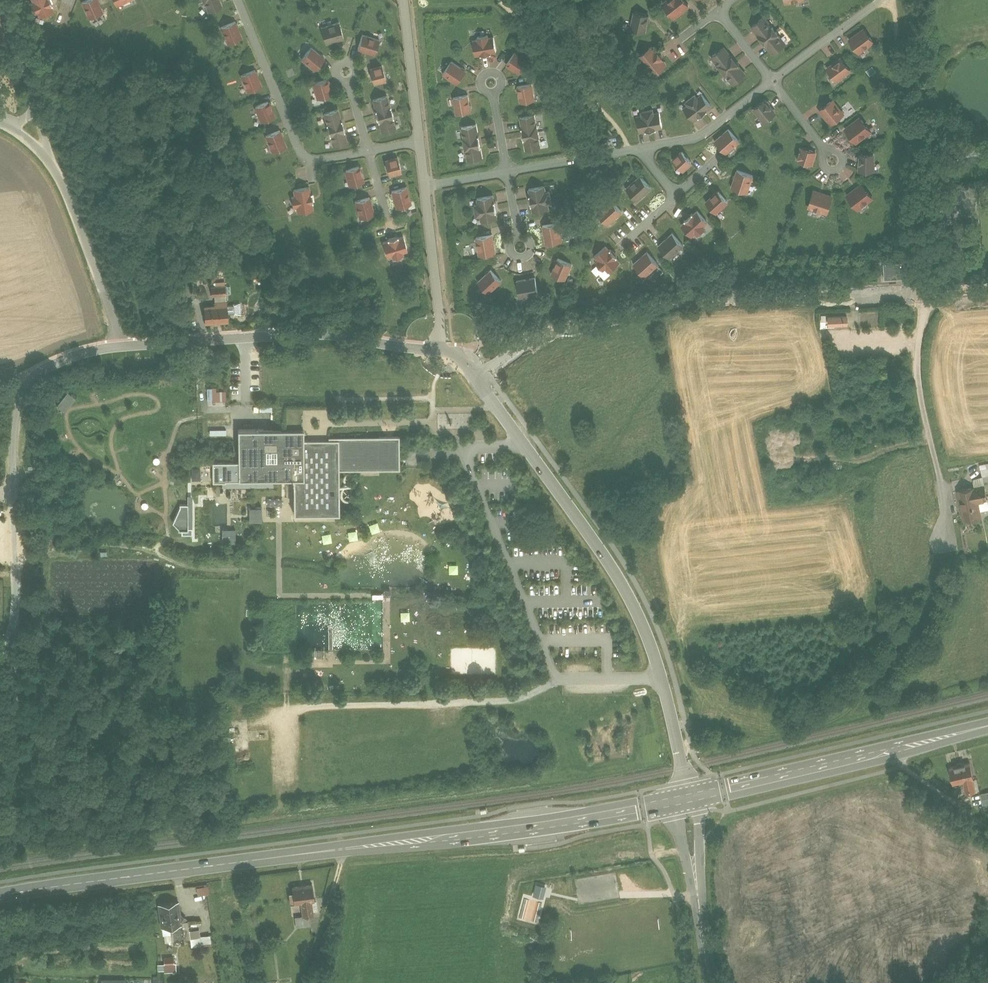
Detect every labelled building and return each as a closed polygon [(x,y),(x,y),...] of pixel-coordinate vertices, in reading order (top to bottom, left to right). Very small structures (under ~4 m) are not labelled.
[(58,14),(53,0),(36,0),(37,2),(31,4),(35,14),(41,11),(43,18),(58,14)] [(103,14),(97,0),(90,0),(83,3),(90,20),(103,14)] [(211,13),(225,7),(222,0),(206,0),(211,13)] [(647,1),(640,0),(631,0),(629,16),(645,18),(647,1)] [(674,11),(687,1),(686,0),(665,0),(674,11)] [(12,39),(0,9),(0,10),(0,44),(12,39)] [(755,25),(765,38),(778,28),(768,15),(755,25)] [(224,27),(231,44),(244,39),(238,22),(224,27)] [(323,29),(328,43),(346,36),(341,22),(323,29)] [(765,38),(775,52),(789,41),(778,28),(765,38)] [(848,39),(859,53),(872,43),(861,29),(848,39)] [(472,38),(475,54),(503,49),(501,34),(494,35),(493,31),(479,33),(480,37),(472,38)] [(656,35),(640,47),(646,54),(643,57),(649,64),(652,62),(657,69),(673,57),(656,35)] [(366,36),(361,49),(378,55),(383,42),(366,36)] [(713,57),(723,70),(736,60),(726,47),(713,57)] [(305,60),(319,70),(327,59),(312,48),(305,60)] [(529,60),(515,49),(506,61),(521,72),(529,60)] [(826,68),(836,81),(849,71),(839,57),(826,68)] [(467,69),(453,58),(443,71),(457,82),(467,69)] [(723,70),(733,83),(747,73),(736,60),(723,70)] [(384,65),(372,69),(377,84),(389,79),(384,65)] [(245,78),(252,94),(264,89),(258,73),(245,78)] [(517,102),(536,100),(534,81),(515,84),(517,102)] [(317,86),(322,101),(334,97),(329,82),(317,86)] [(693,96),(705,111),(716,103),(706,90),(698,95),(697,93),(693,96)] [(454,113),(472,112),(471,93),(452,94),(454,113)] [(388,96),(374,101),(379,117),(393,112),(388,96)] [(705,111),(693,96),(690,99),(691,101),(684,106),(694,119),(705,111)] [(757,108),(767,121),(780,111),(770,98),(757,108)] [(820,110),(830,123),(844,113),(833,100),(820,110)] [(264,122),(276,117),(270,101),(258,105),(264,122)] [(652,105),(656,125),(669,123),(667,108),(658,109),(657,104),(652,105)] [(656,125),(652,105),(646,106),(647,112),(639,113),(641,128),(656,125)] [(346,124),(341,108),(328,113),(333,128),(346,124)] [(521,132),(539,128),(535,109),(517,113),(521,132)] [(393,112),(379,117),(384,133),(397,130),(393,112)] [(844,129),(854,142),(867,132),(857,119),(844,129)] [(465,143),(482,139),(478,120),(461,124),(465,143)] [(351,142),(346,124),(333,128),(338,146),(351,142)] [(717,139),(727,153),(744,140),(733,127),(717,139)] [(525,151),(543,147),(539,128),(521,132),(525,151)] [(283,130),(270,135),(276,152),(289,147),(283,130)] [(469,162),(486,158),(482,139),(465,143),(469,162)] [(816,151),(800,146),(797,161),(813,164),(816,151)] [(673,159),(683,171),(696,160),(685,148),(673,159)] [(877,170),(876,154),(862,155),(863,171),(877,170)] [(386,161),(391,176),(403,172),(398,157),(386,161)] [(361,166),(348,170),(353,186),(366,182),(361,166)] [(751,188),(754,168),(737,166),(735,186),(751,188)] [(629,187),(640,200),(653,190),(642,177),(629,187)] [(845,193),(855,206),(868,196),(858,183),(845,193)] [(529,187),(530,199),(550,198),(550,195),(547,195),(547,186),(529,187)] [(301,212),(316,211),(314,187),(300,188),(300,195),(295,195),(296,206),(301,205),(301,212)] [(407,187),(394,191),(399,208),(412,204),(407,187)] [(833,195),(812,188),(806,206),(827,213),(833,195)] [(707,199),(717,212),(730,202),(720,189),(707,199)] [(955,189),(941,190),(942,199),(955,198),(955,189)] [(474,203),(475,209),(497,207),(495,194),(477,196),(478,203),(474,203)] [(608,204),(618,218),(631,208),(621,194),(608,204)] [(372,197),(358,201),(362,218),(377,214),(372,197)] [(550,201),(550,198),(530,199),(531,211),(549,209),(548,201),(550,201)] [(681,221),(693,236),(699,231),(702,235),(710,228),(707,225),(714,219),(701,204),(681,221)] [(498,218),(497,207),(475,209),(476,215),(479,215),(480,220),(498,218)] [(545,243),(563,241),(561,222),(542,224),(545,243)] [(479,253),(497,251),(495,232),(477,234),(479,253)] [(657,242),(668,255),(681,245),(671,232),(657,242)] [(407,235),(384,241),(387,255),(394,253),(396,258),(405,256),(404,250),(410,248),(407,235)] [(609,237),(594,249),(600,257),(597,259),(603,266),(605,264),(611,272),(627,259),(609,237)] [(635,259),(645,273),(658,263),(648,249),(635,259)] [(573,261),(559,255),(552,272),(566,278),(573,261)] [(902,256),(881,257),(882,273),(903,272),(902,256)] [(489,291),(505,278),(494,266),(479,279),(489,291)] [(201,271),(202,281),(204,281),(212,280),(212,276),(211,271),(201,271)] [(517,279),(519,293),(542,290),(539,275),(517,279)] [(192,294),(189,292),(189,291),(183,285),(176,292),(185,301),(192,294)] [(211,297),(211,305),(223,305),(222,290),(207,291),(208,297),(211,297)] [(202,306),(203,324),(224,322),(224,313),(223,306),(223,305),(211,305),(202,306)] [(883,310),(821,311),(822,331),(883,330),(883,310)] [(62,410),(73,397),(65,390),(54,404),(62,410)] [(228,391),(216,391),(216,400),(229,400),(229,391),(228,391)] [(348,512),(346,468),(378,468),(405,468),(405,435),(330,436),(320,436),(309,437),(309,428),(303,428),(273,428),(246,428),(247,479),(284,478),(287,478),(299,478),(299,513),(335,512),(348,512)] [(980,477),(981,477),(987,475),(987,463),(978,465),(980,477)] [(187,465),(187,477),(195,477),(195,465),(187,465)] [(234,467),(215,467),(216,476),(234,476),(234,467)] [(970,479),(972,488),(983,486),(981,477),(980,477),(970,479)] [(972,488),(954,491),(960,520),(979,516),(976,502),(986,500),(983,486),(972,488)] [(183,493),(182,501),(171,501),(170,522),(175,522),(175,531),(187,531),(188,493),(183,493)] [(263,506),(252,506),(252,519),(263,519),(266,519),(265,506),(263,506)] [(237,527),(223,527),(223,541),(237,541),(237,527)] [(311,650),(311,658),(327,658),(326,649),(311,650)] [(969,762),(948,766),(951,785),(961,783),(963,794),(975,791),(969,762)] [(972,796),(974,807),(987,805),(987,793),(979,794),(972,796)] [(207,884),(194,887),(196,895),(208,893),(207,884)] [(310,884),(289,887),(292,917),(310,915),(309,903),(312,902),(310,884)] [(175,903),(156,906),(159,929),(160,929),(178,927),(177,923),(175,903)] [(567,905),(557,903),(555,912),(564,914),(565,910),(567,905)] [(178,927),(160,929),(162,943),(187,940),(185,923),(177,923),(178,927)] [(209,934),(198,935),(198,929),(188,930),(189,946),(210,945),(209,934)] [(172,961),(161,963),(162,971),(173,970),(172,961)]
